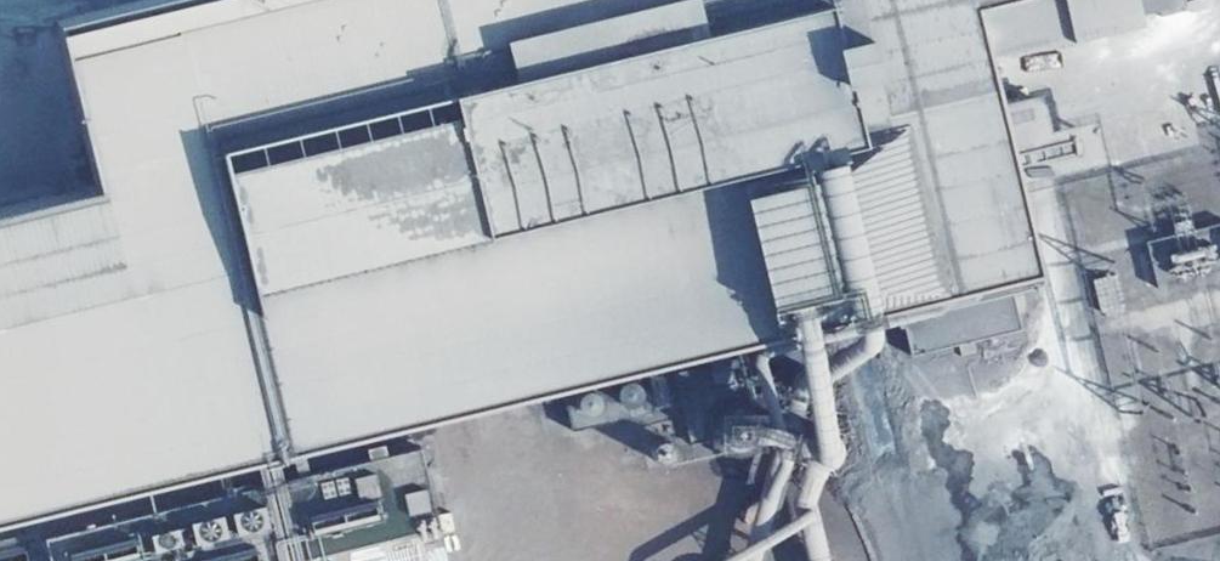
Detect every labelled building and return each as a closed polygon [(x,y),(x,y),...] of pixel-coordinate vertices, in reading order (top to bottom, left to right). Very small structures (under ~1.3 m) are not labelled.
[(1022,281),(1003,196),(1047,185),(1035,130),(990,140),(961,24),(1059,0),(206,0),(153,12),(36,40),(74,205),(0,223),(0,532),(1022,281)] [(398,468),(27,558),(28,560),(356,560),(417,546),(398,468)]
